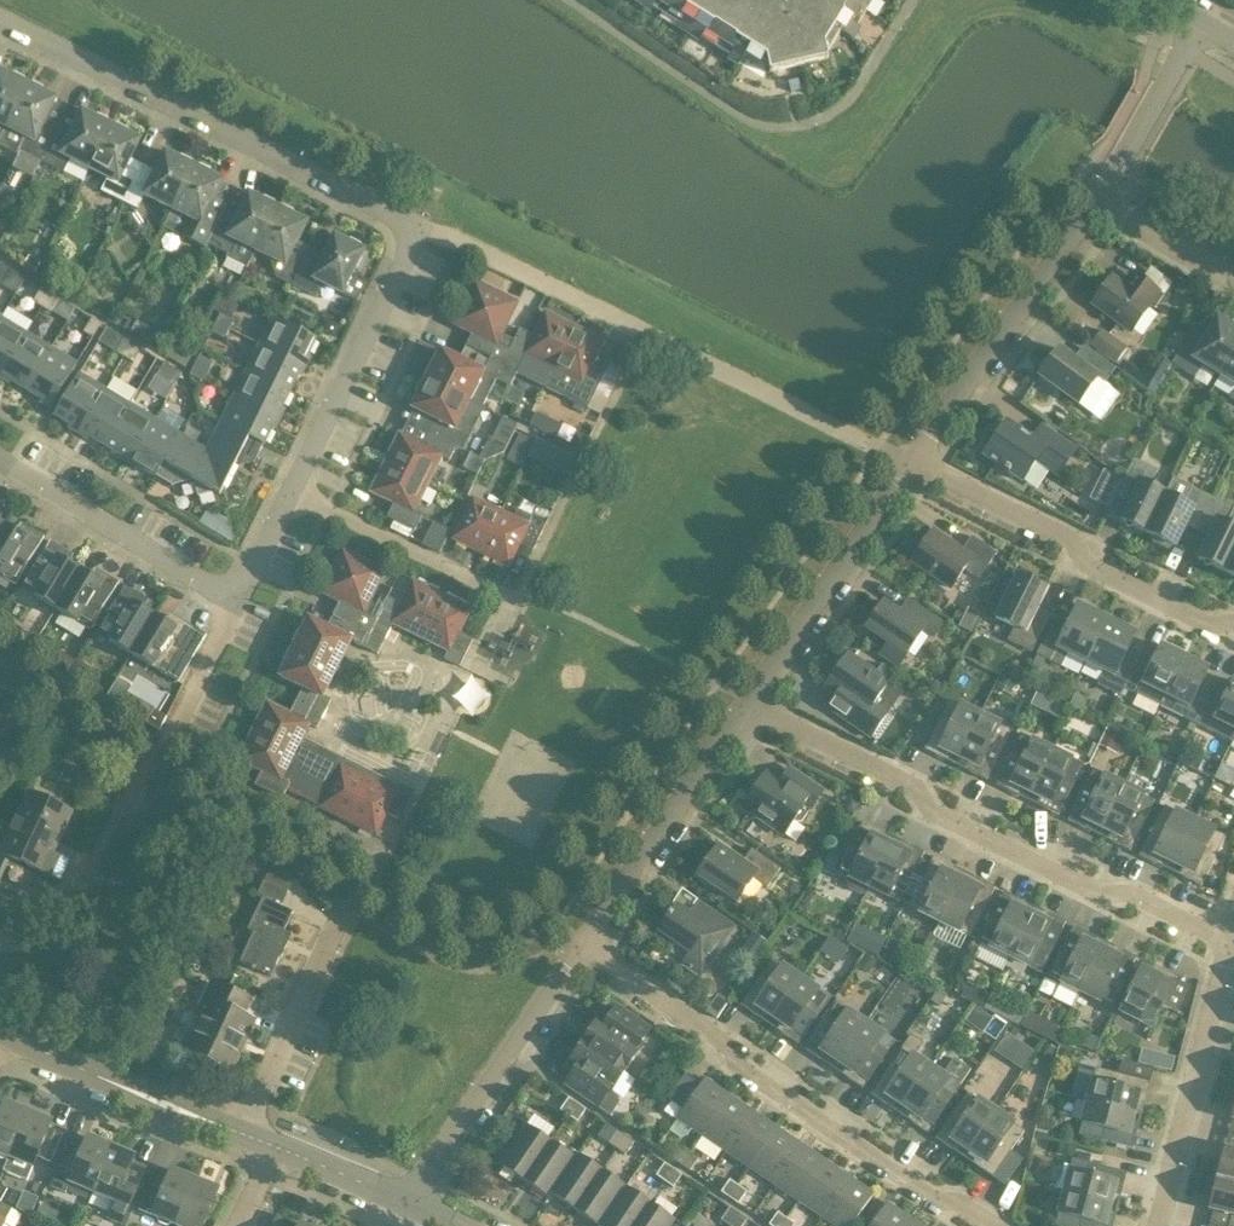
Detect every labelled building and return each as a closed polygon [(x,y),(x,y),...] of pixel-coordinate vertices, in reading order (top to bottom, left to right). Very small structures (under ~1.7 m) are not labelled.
[(865,0),(790,0),(786,7),(774,0),(633,0),(650,10),(656,1),(684,19),(678,28),(699,41),(705,32),(734,50),(728,59),(739,66),(751,47),(766,57),(770,73),(829,59),(825,44),(835,28),(853,40),(860,28),(851,23),(865,0)] [(5,128),(26,85),(0,72),(0,138),(5,128)] [(800,80),(786,83),(789,97),(802,94),(800,80)] [(56,129),(44,123),(55,99),(26,85),(5,128),(24,137),(17,150),(40,162),(56,129)] [(81,112),(69,135),(56,129),(40,162),(63,173),(70,160),(88,169),(110,126),(81,112)] [(100,191),(111,196),(124,203),(140,170),(127,164),(139,140),(110,126),(88,169),(107,178),(100,191)] [(164,153),(152,177),(140,170),(124,203),(147,214),(153,201),(172,210),(172,211),(193,167),(164,153)] [(163,228),(182,237),(205,249),(207,244),(223,212),(211,205),(222,182),(193,167),(172,211),(172,210),(163,228)] [(226,258),(247,268),(255,252),(277,208),(248,194),(236,218),(223,212),(207,244),(228,254),(226,258)] [(111,205),(107,214),(115,218),(119,209),(111,205)] [(269,259),(277,279),(290,285),(307,253),(294,247),(306,223),(277,208),(255,252),(269,259)] [(334,236),(322,260),(307,253),(290,285),(316,298),(323,285),(342,294),(363,251),(334,236)] [(51,257),(57,259),(62,255),(60,248),(54,246),(49,251),(51,257)] [(29,257),(23,268),(35,274),(41,263),(29,257)] [(9,270),(0,265),(0,283),(1,283),(9,270)] [(1091,304),(1130,333),(1150,306),(1154,309),(1163,296),(1140,279),(1131,292),(1111,277),(1091,304)] [(352,278),(343,295),(358,303),(367,285),(352,278)] [(470,350),(509,369),(515,356),(496,347),(517,303),(474,282),(452,325),(476,337),(470,350)] [(1194,284),(1186,298),(1202,307),(1210,294),(1194,284)] [(41,289),(33,303),(42,308),(50,295),(41,289)] [(51,313),(59,300),(50,295),(42,308),(51,313)] [(523,356),(552,371),(574,327),(544,313),(523,356)] [(234,321),(220,314),(215,323),(229,330),(234,321)] [(259,345),(302,366),(315,340),(272,318),(259,345)] [(1194,377),(1201,365),(1219,376),(1233,351),(1233,328),(1216,318),(1202,340),(1190,333),(1171,364),(1194,377)] [(1,375),(26,334),(1,319),(0,321),(0,375),(1,375)] [(83,333),(92,338),(100,325),(91,320),(83,333)] [(211,333),(225,339),(229,330),(215,323),(211,333)] [(603,342),(574,327),(552,371),(536,402),(547,408),(553,396),(585,412),(610,361),(596,354),(603,342)] [(105,328),(98,341),(115,351),(115,352),(124,358),(132,344),(105,328)] [(148,328),(142,340),(155,347),(161,335),(148,328)] [(1127,348),(1101,329),(1089,345),(1115,364),(1127,348)] [(1,375),(26,390),(51,349),(26,334),(1,375)] [(133,363),(141,350),(132,344),(124,358),(133,363)] [(164,354),(184,366),(191,355),(169,344),(164,354)] [(302,366),(259,345),(246,371),(289,392),(302,366)] [(26,390),(51,406),(76,364),(51,349),(26,390)] [(1090,413),(1110,387),(1104,383),(1115,369),(1090,351),(1083,361),(1076,356),(1073,360),(1058,349),(1039,376),(1090,413)] [(501,384),(509,369),(470,350),(464,363),(440,351),(425,380),(469,401),(482,374),(501,384)] [(1219,376),(1233,385),(1233,351),(1219,376)] [(213,364),(199,357),(194,366),(208,373),(213,364)] [(162,362),(154,376),(162,381),(170,368),(162,362)] [(190,375),(204,382),(208,373),(194,366),(190,375)] [(171,386),(179,373),(170,368),(162,381),(171,386)] [(246,371),(233,396),(276,418),(289,392),(246,371)] [(54,416),(79,431),(104,390),(79,374),(54,416)] [(469,401),(425,380),(411,409),(435,421),(429,434),(456,447),(464,432),(455,428),(469,401)] [(79,431),(104,446),(129,405),(104,390),(79,431)] [(233,396),(220,423),(264,444),(276,418),(233,396)] [(104,446),(129,461),(154,420),(129,405),(104,446)] [(537,412),(530,426),(545,433),(552,419),(537,412)] [(129,461),(154,476),(179,435),(154,420),(129,461)] [(1075,450),(1041,427),(1032,440),(1006,422),(983,456),(1021,482),(1041,453),(1062,468),(1075,450)] [(220,423),(206,451),(219,497),(223,490),(238,485),(233,468),(239,456),(254,464),(264,444),(220,423)] [(535,441),(520,433),(512,451),(527,458),(535,441)] [(449,462),(456,447),(429,434),(422,446),(398,435),(384,464),(427,485),(441,458),(449,462)] [(154,476),(172,488),(181,473),(193,480),(197,497),(213,493),(219,497),(206,451),(179,435),(154,476)] [(1149,441),(1144,439),(1133,460),(1120,487),(1132,493),(1119,520),(1146,534),(1165,495),(1165,494),(1148,486),(1156,471),(1138,462),(1149,441)] [(535,441),(527,458),(538,463),(546,446),(535,441)] [(488,442),(480,458),(485,461),(504,453),(505,451),(488,442)] [(387,518),(415,532),(422,516),(414,512),(427,485),(384,464),(370,493),(393,505),(387,518)] [(1212,498),(1172,479),(1165,494),(1165,495),(1146,534),(1153,537),(1151,542),(1169,551),(1171,546),(1173,547),(1187,520),(1199,526),(1212,498)] [(452,539),(480,553),(501,511),(473,497),(452,539)] [(1233,509),(1212,498),(1199,526),(1211,531),(1197,559),(1224,572),(1233,553),(1233,507),(1233,509)] [(501,511),(480,553),(508,567),(520,543),(533,549),(547,521),(532,514),(532,515),(505,502),(501,511)] [(0,533),(0,576),(15,585),(44,538),(26,527),(21,536),(4,526),(0,533)] [(996,553),(971,536),(961,551),(932,531),(911,561),(951,588),(964,569),(978,579),(996,553)] [(428,533),(422,545),(439,554),(445,542),(428,533)] [(56,610),(79,571),(62,561),(67,552),(50,542),(21,589),(56,610)] [(458,668),(472,640),(458,633),(470,610),(412,581),(400,605),(386,598),(381,609),(369,603),(385,571),(341,550),(320,593),(344,605),(331,631),(307,619),(278,677),(302,689),(290,714),(266,703),(237,761),(261,773),(254,786),(282,800),(290,785),(281,781),(299,746),(340,766),(320,807),(376,835),(387,812),(400,819),(414,791),(399,784),(399,785),(303,737),(309,724),(318,728),(330,703),(322,698),(351,640),(376,653),(390,624),(449,653),(444,661),(458,668)] [(1224,572),(1233,577),(1233,553),(1224,572)] [(79,571),(56,610),(90,630),(118,583),(101,573),(96,581),(79,571)] [(1033,613),(1045,589),(1016,575),(994,618),(1013,628),(1007,641),(1030,652),(1046,620),(1033,613)] [(130,655),(154,616),(137,606),(142,598),(125,587),(96,634),(130,655)] [(878,656),(896,668),(922,630),(933,637),(941,625),(913,606),(905,618),(883,603),(865,628),(887,643),(878,656)] [(1077,605),(1065,629),(1052,622),(1036,655),(1037,655),(1044,659),(1059,667),(1066,654),(1084,663),(1106,619),(1077,605)] [(177,683),(192,658),(206,636),(176,618),(171,626),(154,616),(130,655),(177,683)] [(1123,689),(1136,664),(1123,658),(1135,634),(1106,619),(1084,663),(1103,672),(1097,685),(1120,697),(1124,689),(1123,689)] [(28,648),(34,638),(22,630),(16,641),(28,648)] [(1160,646),(1148,670),(1136,664),(1123,689),(1124,689),(1159,707),(1183,658),(1160,646)] [(51,663),(68,674),(74,663),(58,653),(51,663)] [(1037,655),(1031,667),(1038,671),(1044,659),(1037,655)] [(870,737),(888,712),(892,705),(878,695),(886,683),(846,656),(826,686),(855,706),(845,720),(870,737)] [(1213,688),(1201,682),(1207,670),(1183,658),(1159,707),(1195,725),(1213,688)] [(74,663),(68,674),(81,682),(86,674),(84,665),(76,660),(74,663)] [(1013,666),(1006,679),(1020,686),(1027,673),(1013,666)] [(995,688),(1009,695),(1013,685),(999,678),(995,688)] [(1225,694),(1213,688),(1195,725),(1231,742),(1233,736),(1233,683),(1231,681),(1225,694)] [(1067,706),(1081,713),(1086,703),(1084,697),(1074,692),(1067,706)] [(959,758),(979,717),(948,702),(924,750),(941,758),(944,751),(959,758)] [(147,707),(141,720),(159,731),(166,717),(147,707)] [(979,717),(959,758),(973,765),(969,772),(986,781),(1010,732),(979,717)] [(1115,755),(1124,737),(1106,729),(1098,746),(1115,755)] [(1030,793),(1050,752),(1019,737),(995,785),(1012,794),(1016,786),(1030,793)] [(1050,752),(1030,793),(1044,800),(1041,808),(1057,816),(1081,768),(1050,752)] [(1102,829),(1122,788),(1091,772),(1067,821),(1084,829),(1088,822),(1102,829)] [(785,788),(765,775),(743,808),(783,835),(792,821),(799,825),(821,792),(794,774),(785,788)] [(1122,788),(1102,829),(1116,836),(1112,843),(1129,851),(1153,803),(1122,788)] [(69,859),(52,851),(71,811),(29,792),(1,852),(0,852),(0,877),(10,856),(59,879),(69,859)] [(850,793),(844,801),(846,809),(853,815),(862,802),(850,793)] [(1173,864),(1193,823),(1162,808),(1139,856),(1156,864),(1159,857),(1173,864)] [(850,877),(847,882),(847,887),(850,890),(859,894),(863,894),(865,892),(889,845),(875,838),(878,831),(861,822),(838,870),(850,877)] [(1193,823),(1173,864),(1187,871),(1184,878),(1201,887),(1224,839),(1193,823)] [(157,840),(187,856),(191,849),(162,832),(157,840)] [(230,838),(218,864),(235,872),(243,854),(241,853),(245,845),(230,838)] [(833,873),(842,855),(835,851),(838,845),(834,843),(822,868),(833,873)] [(751,849),(743,861),(718,844),(696,876),(736,903),(753,879),(766,888),(779,869),(751,849)] [(866,892),(869,886),(900,901),(923,853),(906,845),(903,852),(889,845),(865,892),(866,892)] [(939,921),(959,880),(945,873),(949,866),(932,857),(908,905),(939,921)] [(293,881),(269,869),(256,896),(261,899),(247,930),(253,933),(239,962),(270,977),(278,958),(280,958),(285,947),(278,943),(292,913),(280,907),(293,881)] [(959,880),(939,921),(970,936),(994,888),(977,880),(973,887),(959,880)] [(9,889),(0,885),(0,909),(9,889)] [(212,911),(219,895),(206,889),(199,905),(212,911)] [(1010,956),(1030,915),(1016,908),(1020,900),(1003,892),(979,940),(1010,956)] [(682,967),(701,980),(735,930),(705,909),(697,921),(675,906),(655,936),(668,946),(672,941),(691,954),(682,967)] [(1030,915),(1010,956),(1041,971),(1065,923),(1048,914),(1044,922),(1030,915)] [(1053,998),(1070,1007),(1079,990),(1081,990),(1101,950),(1087,943),(1090,935),(1073,927),(1050,975),(1061,981),(1053,998)] [(752,963),(767,942),(753,932),(738,954),(752,963)] [(877,938),(870,952),(877,956),(883,942),(877,938)] [(899,968),(906,954),(896,949),(889,963),(899,968)] [(1101,950),(1081,990),(1112,1006),(1135,958),(1118,949),(1115,957),(1101,950)] [(877,962),(866,955),(859,965),(870,972),(877,962)] [(773,1018),(799,979),(771,960),(739,1006),(755,1016),(760,1009),(773,1018)] [(917,974),(929,980),(934,970),(922,964),(917,974)] [(1140,969),(1120,1010),(1152,1026),(1176,978),(1159,969),(1155,977),(1140,969)] [(902,976),(882,1005),(894,1013),(914,985),(902,976)] [(799,979),(773,1018),(786,1027),(781,1034),(796,1045),(828,999),(799,979)] [(964,985),(956,981),(950,992),(959,996),(964,985)] [(251,1021),(241,1016),(248,1000),(212,983),(197,1014),(202,1017),(187,1050),(229,1069),(251,1021)] [(967,987),(962,998),(984,1009),(989,998),(967,987)] [(930,1001),(939,1007),(947,996),(939,989),(930,1001)] [(728,1001),(718,994),(707,1011),(717,1018),(728,1001)] [(1023,1015),(989,998),(984,1009),(1018,1026),(1023,1015)] [(838,1063),(864,1023),(836,1004),(804,1050),(820,1061),(825,1054),(838,1063)] [(605,1020),(600,1017),(588,1034),(591,1036),(586,1044),(625,1071),(642,1046),(638,1043),(649,1028),(615,1005),(605,1020)] [(993,1019),(977,1008),(967,1022),(984,1033),(993,1019)] [(864,1023),(838,1063),(851,1072),(846,1078),(862,1089),(893,1043),(864,1023)] [(1078,1037),(1063,1030),(1059,1039),(1074,1046),(1078,1037)] [(1006,1033),(994,1051),(1004,1058),(1016,1040),(1006,1033)] [(923,1043),(910,1035),(870,1094),(885,1105),(890,1098),(903,1107),(930,1068),(914,1057),(923,1043)] [(1095,1052),(1100,1041),(1090,1036),(1084,1047),(1095,1052)] [(618,1096),(611,1091),(625,1071),(586,1044),(580,1052),(577,1050),(565,1067),(573,1072),(564,1086),(590,1104),(591,1103),(611,1117),(612,1115),(611,1115),(619,1103),(618,1096)] [(1048,1060),(1055,1050),(1048,1045),(1041,1055),(1048,1060)] [(1175,1057),(1159,1053),(1155,1068),(1171,1072),(1175,1057)] [(970,1070),(953,1058),(941,1076),(930,1068),(903,1107),(916,1116),(911,1123),(927,1133),(970,1070)] [(1086,1102),(1132,1114),(1136,1099),(1144,1101),(1149,1082),(1095,1069),(1086,1102)] [(668,1100),(670,1102),(683,1110),(700,1085),(685,1075),(668,1100)] [(701,1136),(728,1096),(704,1079),(700,1085),(683,1110),(676,1119),(701,1136)] [(968,1152),(995,1112),(966,1093),(935,1139),(950,1149),(955,1143),(968,1152)] [(725,1152),(752,1112),(728,1096),(701,1136),(725,1152)] [(568,1098),(559,1111),(568,1117),(577,1104),(568,1098)] [(0,1101),(0,1154),(8,1158),(27,1112),(4,1102),(0,1101)] [(664,1111),(676,1119),(683,1110),(670,1102),(664,1111)] [(1132,1114),(1086,1102),(1078,1135),(1132,1149),(1136,1131),(1128,1129),(1132,1114)] [(573,1128),(585,1110),(577,1104),(568,1117),(569,1117),(565,1123),(573,1128)] [(36,1157),(50,1163),(62,1134),(48,1129),(51,1122),(27,1112),(8,1158),(32,1168),(36,1157)] [(749,1169),(776,1129),(752,1112),(725,1152),(749,1169)] [(995,1112),(968,1152),(981,1160),(976,1167),(992,1178),(1023,1132),(995,1112)] [(1038,1124),(1036,1135),(1045,1137),(1047,1127),(1038,1124)] [(523,1182),(551,1142),(526,1125),(499,1165),(523,1182)] [(773,1185),(800,1145),(776,1129),(749,1169),(773,1185)] [(616,1131),(607,1143),(616,1149),(624,1136),(616,1131)] [(624,1155),(633,1142),(624,1136),(616,1149),(624,1155)] [(71,1138),(50,1187),(65,1194),(69,1183),(91,1192),(110,1147),(87,1137),(84,1143),(71,1138)] [(551,1142),(523,1182),(548,1198),(551,1194),(550,1194),(575,1158),(574,1158),(551,1142)] [(797,1201),(824,1161),(800,1145),(773,1185),(797,1201)] [(108,1218),(122,1223),(145,1169),(131,1164),(134,1157),(110,1147),(91,1192),(115,1203),(108,1218)] [(681,1147),(672,1160),(681,1166),(689,1153),(681,1147)] [(1233,1184),(1233,1151),(1223,1148),(1216,1179),(1233,1184)] [(689,1172),(698,1159),(689,1153),(681,1166),(689,1172)] [(550,1194),(551,1194),(574,1210),(601,1170),(577,1154),(574,1158),(575,1158),(550,1194)] [(1063,1192),(1109,1204),(1113,1189),(1121,1191),(1126,1173),(1072,1159),(1063,1192)] [(821,1218),(848,1178),(824,1161),(797,1201),(821,1218)] [(664,1163),(655,1176),(664,1182),(672,1169),(664,1163)] [(672,1188),(681,1175),(672,1169),(664,1182),(672,1188)] [(154,1171),(142,1200),(138,1210),(157,1218),(159,1222),(167,1225),(170,1224),(175,1225),(194,1180),(171,1170),(168,1177),(154,1171)] [(574,1210),(597,1225),(598,1225),(625,1187),(601,1170),(574,1210)] [(821,1218),(833,1225),(851,1225),(873,1194),(848,1178),(821,1218)] [(1216,1179),(1208,1209),(1230,1215),(1227,1225),(1233,1225),(1233,1184),(1216,1179)] [(218,1190),(194,1180),(175,1225),(176,1225),(203,1225),(218,1190)] [(729,1180),(720,1193),(729,1199),(737,1186),(729,1180)] [(737,1204),(746,1192),(737,1186),(729,1199),(737,1204)] [(598,1225),(633,1225),(649,1203),(625,1187),(598,1225)] [(1063,1192),(1055,1225),(1112,1225),(1113,1221),(1105,1219),(1109,1204),(1063,1192)] [(633,1225),(670,1225),(674,1220),(649,1203),(633,1225)] [(911,1220),(886,1203),(871,1225),(907,1225),(911,1220)] [(720,1221),(728,1225),(729,1225),(738,1214),(729,1208),(720,1221)] [(768,1225),(769,1225),(780,1225),(785,1218),(777,1213),(768,1225)] [(746,1220),(738,1214),(729,1225),(742,1225),(746,1220)]
